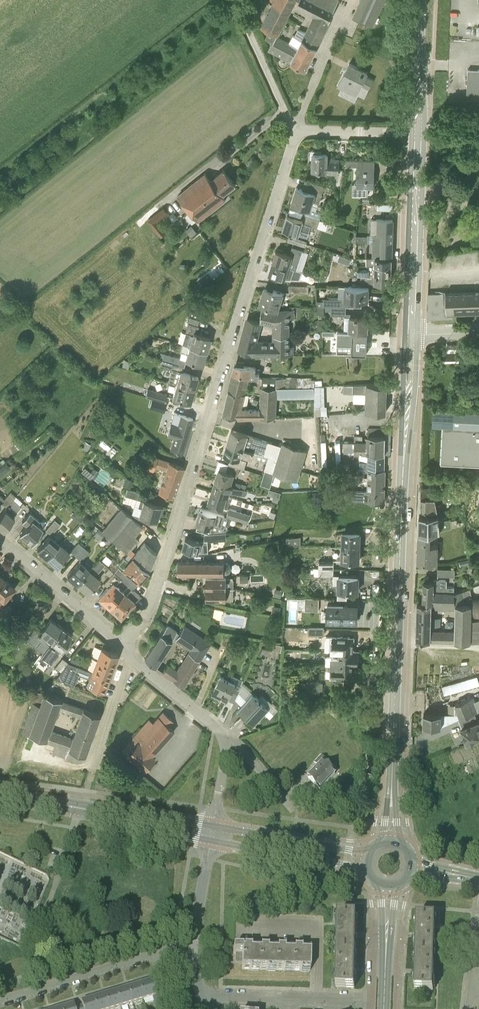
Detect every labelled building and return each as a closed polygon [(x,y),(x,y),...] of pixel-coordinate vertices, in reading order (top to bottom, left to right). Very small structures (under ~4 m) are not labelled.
[(265,38),(285,49),(282,56),(305,69),(329,22),(339,0),(272,0),(269,8),(259,4),(254,16),(265,38)] [(373,25),(384,0),(361,0),(354,16),(373,25)] [(349,63),(346,69),(338,85),(356,94),(367,72),(349,63)] [(468,69),(467,78),(466,78),(465,82),(467,82),(467,99),(478,99),(478,69),(468,69)] [(326,174),(338,174),(339,158),(327,158),(327,153),(313,152),(312,169),(326,170),(326,174)] [(356,183),(356,194),(368,194),(368,186),(374,186),(375,160),(346,159),(345,165),(357,165),(356,183)] [(177,195),(197,220),(225,198),(222,194),(236,184),(224,169),(211,180),(205,173),(177,195)] [(330,187),(326,186),(305,179),(305,180),(308,181),(305,190),(296,187),(291,203),(310,209),(313,201),(319,203),(323,189),(329,191),(330,187)] [(167,212),(162,207),(147,219),(159,235),(165,231),(157,220),(167,212)] [(317,227),(317,226),(319,219),(320,219),(304,214),(302,219),(296,217),(295,218),(287,215),(283,228),(291,231),(308,236),(312,225),(317,227)] [(372,257),(392,258),(392,238),(393,219),(371,218),(370,234),(373,234),(373,238),(372,257)] [(289,267),(294,268),(296,269),(303,249),(292,246),(289,254),(283,252),(283,250),(277,248),(277,250),(276,249),(273,261),(289,267)] [(339,255),(338,260),(349,264),(350,258),(339,255)] [(366,265),(370,265),(391,266),(392,258),(372,257),(367,257),(366,265)] [(275,275),(277,275),(285,278),(291,278),(294,268),(289,267),(273,261),(269,273),(270,273),(269,275),(274,276),(275,275)] [(357,274),(360,274),(391,275),(391,266),(370,265),(369,269),(357,269),(357,274)] [(391,283),(391,275),(360,274),(360,282),(369,282),(391,283)] [(331,306),(346,306),(355,306),(355,300),(362,300),(369,300),(370,287),(344,286),(344,287),(344,299),(342,299),(324,298),(323,306),(331,306)] [(268,306),(279,309),(284,293),(273,289),(272,291),(264,288),(259,304),(268,306)] [(445,292),(429,293),(428,314),(429,315),(430,316),(431,317),(451,316),(451,313),(478,312),(478,291),(445,292)] [(206,301),(211,297),(207,292),(201,296),(206,301)] [(260,320),(290,327),(290,320),(289,309),(289,308),(279,309),(268,306),(261,306),(260,320)] [(331,314),(345,315),(346,315),(346,313),(346,306),(331,306),(331,314)] [(369,316),(350,315),(350,317),(349,330),(368,331),(369,316)] [(252,355),(280,355),(290,356),(290,353),(290,327),(260,320),(247,317),(238,350),(252,354),(252,355)] [(189,346),(206,351),(210,336),(197,332),(198,325),(188,322),(185,332),(192,334),(189,346)] [(367,333),(338,332),(337,346),(353,346),(352,353),(367,354),(367,333)] [(186,353),(185,359),(201,364),(206,351),(189,346),(186,353)] [(162,359),(181,364),(183,359),(163,352),(163,353),(162,359)] [(346,369),(358,368),(357,355),(345,356),(346,369)] [(175,383),(194,389),(198,376),(179,370),(181,364),(162,359),(160,365),(171,369),(168,381),(175,384),(175,383)] [(238,419),(260,418),(260,417),(276,416),(277,400),(278,386),(276,387),(277,377),(259,376),(260,373),(255,372),(256,367),(244,365),(245,360),(237,360),(236,364),(234,364),(228,389),(222,413),(238,417),(238,419)] [(276,387),(278,386),(286,387),(286,377),(277,377),(276,387)] [(175,385),(171,396),(190,402),(194,389),(175,383),(175,384),(175,385)] [(365,411),(386,411),(387,383),(366,383),(354,384),(354,392),(366,392),(365,411)] [(278,386),(277,400),(314,399),(314,386),(286,387),(278,386)] [(152,397),(165,401),(167,393),(148,387),(147,390),(145,395),(152,397)] [(166,401),(165,401),(152,397),(150,401),(149,407),(163,411),(166,401)] [(314,406),(314,414),(325,414),(325,406),(324,406),(314,406)] [(432,424),(443,425),(443,426),(442,426),(442,434),(443,434),(442,437),(441,443),(442,443),(442,444),(441,444),(441,452),(442,452),(442,454),(441,454),(440,462),(441,462),(441,463),(478,465),(478,411),(436,409),(433,409),(432,424)] [(174,436),(171,449),(182,452),(192,417),(181,414),(177,427),(169,425),(167,434),(174,436)] [(384,453),(385,428),(368,428),(366,440),(362,440),(363,435),(354,434),(354,441),(343,441),(342,453),(384,453)] [(298,482),(298,480),(306,456),(308,451),(283,443),(282,445),(232,429),(227,443),(257,452),(270,456),(265,471),(298,482)] [(81,447),(87,451),(91,444),(85,440),(81,447)] [(229,463),(240,467),(244,468),(247,460),(240,458),(242,454),(255,458),(257,452),(227,443),(224,453),(231,455),(229,463)] [(157,491),(173,497),(184,466),(169,461),(169,460),(147,453),(142,466),(153,470),(154,467),(164,471),(157,491)] [(342,468),(369,469),(384,469),(384,453),(342,453),(342,468)] [(11,466),(7,461),(0,467),(0,473),(1,474),(11,466)] [(215,480),(231,485),(234,475),(237,476),(240,467),(229,463),(226,470),(219,468),(215,480)] [(346,499),(383,502),(384,469),(369,469),(369,490),(346,490),(346,499)] [(247,490),(245,489),(234,485),(231,485),(215,480),(212,490),(229,495),(230,490),(245,495),(247,490)] [(234,485),(245,489),(246,485),(241,483),(242,483),(235,481),(234,485)] [(420,510),(438,510),(435,494),(439,493),(438,487),(434,488),(434,487),(420,487),(420,510)] [(136,497),(138,498),(140,492),(127,488),(125,494),(136,497)] [(275,499),(280,500),(282,490),(271,488),(270,492),(276,493),(275,499)] [(208,501),(224,507),(227,508),(229,502),(230,496),(229,495),(212,490),(208,501)] [(1,502),(6,507),(14,497),(9,492),(4,498),(0,494),(0,503),(1,502)] [(14,516),(13,515),(21,506),(19,504),(22,501),(16,496),(14,497),(6,507),(0,514),(0,527),(3,529),(14,516)] [(162,505),(149,501),(143,499),(138,515),(157,520),(159,512),(160,513),(162,505)] [(139,539),(134,535),(142,526),(121,507),(101,530),(127,553),(139,539)] [(204,531),(210,533),(210,532),(220,532),(224,516),(216,513),(217,512),(200,507),(195,523),(197,523),(196,528),(204,531)] [(226,516),(230,517),(238,520),(239,520),(242,511),(229,507),(226,516)] [(418,532),(431,532),(440,530),(452,527),(451,518),(439,520),(439,514),(439,510),(438,510),(420,510),(420,514),(418,514),(418,532)] [(26,525),(19,533),(31,544),(42,527),(37,523),(39,520),(29,511),(21,520),(26,525)] [(57,527),(60,524),(54,519),(45,529),(51,534),(57,527)] [(206,541),(220,540),(219,532),(210,533),(204,531),(204,533),(204,540),(206,540),(206,541)] [(341,546),(359,546),(360,532),(342,532),(341,546)] [(418,561),(438,562),(438,544),(430,544),(431,532),(418,532),(418,561)] [(37,548),(47,557),(60,543),(49,534),(37,548)] [(287,545),(301,545),(301,536),(287,538),(287,545)] [(198,552),(207,551),(206,541),(206,540),(204,540),(199,540),(186,537),(183,547),(198,552)] [(70,551),(76,555),(84,546),(78,541),(70,551)] [(132,556),(148,569),(156,552),(144,542),(132,556)] [(60,543),(47,557),(57,566),(70,552),(60,543)] [(76,555),(81,560),(89,550),(84,546),(76,555)] [(341,546),(341,560),(359,560),(359,546),(341,546)] [(148,570),(148,569),(132,556),(128,560),(124,557),(118,564),(122,567),(138,581),(148,570)] [(460,564),(474,561),(473,556),(459,560),(460,564)] [(88,593),(100,578),(96,574),(105,564),(98,558),(89,568),(77,584),(88,593)] [(67,575),(77,584),(89,568),(80,560),(67,575)] [(319,568),(334,569),(334,561),(319,560),(319,568)] [(178,573),(210,573),(209,561),(178,561),(178,573)] [(210,573),(225,573),(227,573),(229,572),(230,570),(231,569),(231,567),(230,565),(229,563),(227,562),(224,562),(224,561),(209,561),(210,573)] [(108,567),(105,571),(110,575),(110,576),(114,572),(109,567),(108,567)] [(114,572),(121,579),(132,588),(136,584),(117,568),(114,572)] [(117,584),(121,579),(114,572),(110,576),(110,575),(106,579),(110,583),(105,589),(116,598),(124,590),(117,584)] [(206,588),(234,588),(235,588),(235,587),(234,587),(234,579),(233,579),(233,577),(227,577),(227,576),(206,576),(206,588)] [(337,576),(337,590),(358,591),(358,576),(337,576)] [(10,596),(8,594),(14,587),(3,577),(0,580),(0,607),(10,596)] [(435,590),(454,591),(454,586),(453,586),(446,586),(446,578),(433,578),(433,580),(423,580),(423,601),(432,601),(435,601),(435,590)] [(124,590),(116,598),(109,606),(120,616),(139,595),(132,588),(127,593),(124,590)] [(206,598),(233,599),(234,588),(206,588),(206,598)] [(109,606),(116,598),(105,589),(99,597),(109,606)] [(305,610),(319,610),(319,597),(305,596),(305,610)] [(473,603),(455,603),(454,628),(440,628),(441,618),(431,617),(432,601),(423,601),(417,601),(416,639),(430,640),(455,641),(455,640),(471,640),(471,639),(473,603)] [(4,617),(12,608),(6,603),(0,611),(0,614),(4,617)] [(327,603),(326,619),(357,621),(358,607),(343,606),(343,604),(327,603)] [(21,615),(28,620),(33,612),(27,607),(21,615)] [(41,639),(48,644),(62,627),(50,618),(33,640),(37,644),(41,639)] [(171,640),(173,637),(176,639),(190,649),(178,669),(167,663),(162,672),(172,679),(184,688),(197,667),(201,660),(202,661),(213,643),(186,625),(179,634),(175,631),(176,629),(166,624),(144,658),(155,665),(171,640)] [(308,634),(324,634),(325,627),(309,626),(308,634)] [(58,654),(58,652),(72,634),(62,627),(48,644),(33,663),(43,670),(49,662),(51,663),(58,654)] [(331,649),(353,650),(354,636),(325,635),(325,644),(331,644),(331,649)] [(96,659),(113,666),(118,653),(101,647),(98,656),(94,654),(93,657),(97,659),(96,659)] [(331,663),(353,664),(358,664),(359,650),(353,650),(331,649),(331,650),(340,651),(340,655),(326,654),(326,663),(331,663)] [(60,671),(68,662),(62,657),(55,667),(60,671)] [(92,671),(108,677),(113,666),(96,659),(92,671)] [(108,677),(92,671),(78,665),(68,662),(60,671),(55,678),(74,685),(79,673),(89,677),(86,684),(103,690),(108,677)] [(353,664),(331,663),(331,676),(352,677),(353,664)] [(234,701),(241,684),(225,677),(221,675),(212,694),(227,701),(228,699),(234,701)] [(478,685),(478,677),(444,682),(445,691),(478,685)] [(320,689),(323,689),(323,681),(307,681),(306,688),(308,688),(308,692),(320,693),(320,689)] [(60,699),(42,694),(43,693),(35,691),(21,731),(46,740),(45,740),(55,744),(52,752),(81,762),(98,714),(82,708),(82,706),(60,699)] [(255,724),(269,709),(258,698),(253,693),(242,705),(239,709),(255,724)] [(478,710),(478,709),(477,704),(474,696),(455,703),(459,714),(460,718),(478,710)] [(155,756),(152,754),(174,730),(168,724),(172,719),(163,711),(144,732),(141,728),(122,750),(126,753),(125,754),(143,770),(155,756)] [(424,725),(441,726),(454,720),(460,718),(459,714),(451,714),(441,713),(424,712),(424,725)] [(478,735),(478,719),(461,726),(462,729),(461,731),(462,734),(464,734),(467,740),(478,735)] [(327,759),(322,755),(315,763),(319,767),(308,779),(320,790),(335,773),(324,763),(327,761),(326,760),(327,759)] [(355,970),(355,952),(356,915),(338,915),(337,951),(336,988),(354,988),(355,970)] [(433,972),(434,954),(435,917),(417,917),(415,953),(414,990),(433,991),(433,972)] [(242,969),(293,970),(310,971),(310,952),(243,951),(243,948),(233,947),(233,954),(237,954),(236,962),(242,962),(242,969)] [(144,1000),(155,996),(151,981),(139,985),(144,1000)] [(132,1003),(144,1000),(139,985),(128,988),(132,1003)] [(121,1007),(132,1003),(128,988),(116,992),(121,1007)] [(121,1007),(116,992),(105,996),(109,1008),(114,1008),(121,1007)] [(105,996),(93,999),(96,1008),(109,1008),(105,996)] [(93,999),(81,1003),(82,1005),(78,1007),(79,1008),(96,1008),(93,999)]
